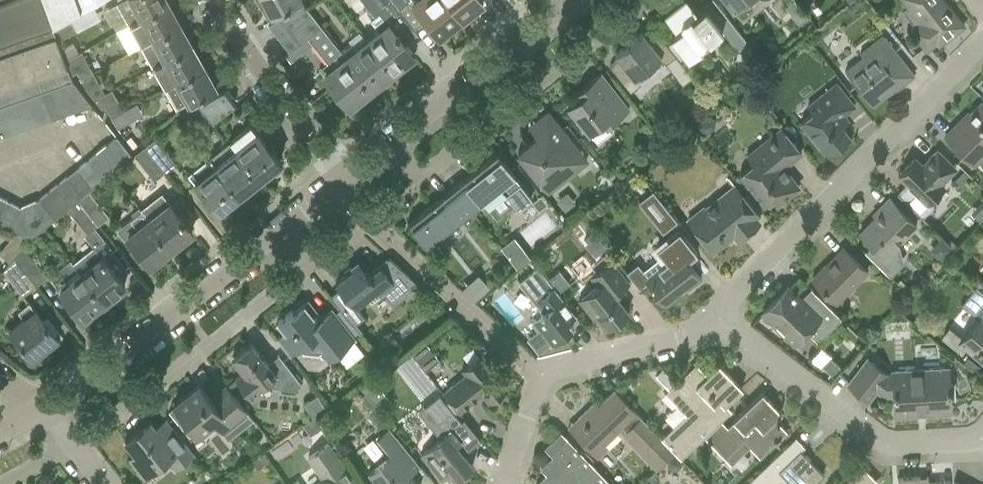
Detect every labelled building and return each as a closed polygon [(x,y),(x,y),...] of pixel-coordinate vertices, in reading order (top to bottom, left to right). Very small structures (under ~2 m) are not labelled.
[(51,25),(42,0),(0,0),(0,43),(51,25)] [(51,24),(69,15),(80,9),(76,0),(42,0),(51,24)] [(80,9),(87,5),(95,1),(98,0),(76,0),(80,9)] [(129,25),(167,3),(166,0),(122,0),(116,3),(129,25)] [(261,7),(265,5),(271,16),(300,0),(257,0),(261,7)] [(370,11),(367,13),(371,19),(370,19),(379,31),(367,41),(392,72),(413,55),(400,39),(413,28),(397,9),(390,0),(361,0),(370,11)] [(397,9),(413,28),(413,29),(425,19),(438,35),(459,19),(460,20),(461,19),(446,0),(390,0),(397,9)] [(461,19),(462,19),(461,18),(482,1),(481,0),(446,0),(461,19)] [(685,54),(687,57),(700,47),(704,46),(707,44),(709,40),(722,30),(737,48),(746,41),(717,5),(708,12),(705,9),(695,16),(692,13),(695,11),(687,0),(682,0),(664,15),(677,30),(679,28),(682,31),(672,39),(685,54)] [(734,11),(746,0),(725,0),(734,11)] [(908,6),(902,11),(915,27),(910,31),(914,35),(926,50),(936,42),(938,45),(963,25),(943,0),(902,0),(908,6)] [(129,52),(140,45),(153,38),(179,23),(167,3),(129,25),(117,31),(129,52)] [(69,15),(51,24),(51,25),(57,40),(58,40),(94,21),(87,5),(80,9),(69,15)] [(268,25),(279,40),(311,14),(304,5),(268,25)] [(311,14),(279,40),(288,50),(289,52),(300,44),(308,37),(328,62),(319,69),(349,106),(371,89),(341,52),(321,27),(311,14)] [(140,45),(152,66),(191,44),(179,23),(153,38),(140,45)] [(62,85),(73,81),(72,80),(58,40),(57,40),(51,25),(0,43),(0,107),(2,106),(15,102),(26,98),(38,94),(50,89),(62,85)] [(619,58),(609,66),(622,82),(630,92),(638,85),(642,90),(669,68),(682,85),(692,77),(675,55),(667,45),(657,52),(646,37),(642,32),(615,54),(619,58)] [(845,71),(859,90),(872,105),(894,88),(896,89),(914,75),(882,36),(860,53),(862,57),(845,71)] [(351,44),(341,52),(371,89),(392,72),(367,41),(356,50),(351,44)] [(152,66),(165,88),(178,80),(203,66),(191,44),(152,66)] [(80,52),(65,60),(71,75),(77,72),(80,79),(92,72),(80,52)] [(178,80),(165,88),(177,109),(216,87),(203,66),(178,80)] [(92,72),(80,79),(83,85),(86,90),(94,100),(104,93),(92,72)] [(581,95),(567,106),(580,121),(589,133),(597,144),(611,133),(606,127),(629,109),(613,88),(600,73),(585,85),(589,89),(581,95)] [(73,81),(62,85),(71,112),(92,105),(73,81)] [(801,123),(813,139),(826,154),(849,136),(837,120),(854,106),(836,83),(808,105),(813,113),(801,123)] [(71,112),(62,85),(50,89),(60,116),(71,112)] [(60,116),(50,89),(38,94),(48,121),(60,116)] [(104,93),(94,100),(101,109),(105,107),(111,117),(123,110),(117,100),(111,90),(104,93)] [(223,90),(206,100),(199,104),(208,114),(213,121),(234,104),(223,90)] [(38,94),(26,98),(36,125),(48,121),(38,94)] [(26,98),(15,102),(24,129),(36,125),(26,98)] [(15,102),(2,106),(12,133),(24,129),(15,102)] [(959,150),(974,165),(982,155),(982,105),(981,103),(980,103),(982,105),(964,123),(960,120),(945,136),(959,150)] [(199,104),(179,120),(190,134),(201,125),(198,122),(208,114),(199,104)] [(0,107),(0,137),(0,138),(12,133),(2,106),(0,107)] [(770,109),(764,114),(772,124),(778,119),(770,109)] [(123,110),(111,117),(118,129),(130,122),(123,110)] [(518,153),(530,168),(548,191),(586,161),(548,112),(536,121),(544,132),(518,153)] [(699,121),(699,128),(703,132),(709,132),(714,128),(715,122),(711,118),(705,118),(699,121)] [(250,123),(229,140),(259,178),(280,161),(250,123)] [(751,161),(739,171),(746,180),(751,186),(744,191),(750,198),(757,194),(765,204),(773,197),(778,203),(798,187),(786,166),(799,154),(800,153),(788,138),(781,129),(747,156),(751,161)] [(106,144),(122,163),(132,156),(116,136),(106,144)] [(155,138),(145,145),(165,170),(175,162),(155,138)] [(229,140),(209,156),(239,194),(259,178),(229,140)] [(97,152),(112,171),(122,163),(106,144),(97,152)] [(165,170),(145,145),(134,154),(154,179),(165,170)] [(914,158),(898,175),(907,184),(899,193),(921,216),(932,206),(929,202),(944,188),(940,184),(955,169),(951,164),(937,150),(925,162),(927,164),(924,167),(922,165),(914,158)] [(87,160),(103,179),(112,171),(97,152),(87,160)] [(462,180),(453,187),(474,214),(475,212),(475,210),(476,208),(476,207),(505,184),(509,189),(505,192),(517,207),(532,196),(500,156),(498,158),(495,154),(465,178),(468,182),(465,184),(462,180)] [(239,194),(209,156),(187,174),(217,211),(239,194)] [(77,168),(93,187),(103,179),(87,160),(77,168)] [(83,195),(89,190),(93,187),(77,168),(67,175),(83,195)] [(78,199),(83,195),(67,175),(58,183),(73,203),(78,199)] [(64,211),(67,208),(73,203),(58,183),(48,191),(64,211)] [(692,224),(700,235),(713,251),(737,231),(741,236),(759,222),(755,217),(758,215),(734,185),(704,210),(706,213),(692,224)] [(474,214),(453,187),(444,194),(447,198),(444,200),(441,197),(410,221),(413,225),(411,227),(426,246),(462,217),(465,222),(472,216),(473,215),(474,214)] [(97,223),(108,215),(89,190),(83,195),(78,199),(97,223)] [(38,199),(54,218),(64,211),(48,191),(38,199)] [(162,193),(141,210),(171,247),(192,231),(162,193)] [(654,193),(640,205),(663,234),(677,223),(654,193)] [(540,195),(532,202),(538,211),(547,204),(540,195)] [(9,200),(0,196),(0,220),(9,200)] [(881,211),(875,217),(859,233),(872,245),(866,251),(865,250),(864,251),(887,274),(900,262),(896,245),(916,224),(889,198),(878,209),(881,211)] [(21,206),(11,228),(17,231),(29,236),(31,237),(54,218),(38,199),(21,206)] [(67,208),(87,232),(97,223),(78,199),(73,203),(67,208)] [(971,213),(978,220),(982,215),(982,199),(971,213)] [(0,220),(0,223),(11,228),(21,206),(9,200),(0,220)] [(129,220),(117,230),(124,238),(127,236),(137,248),(150,264),(171,247),(141,210),(141,211),(134,216),(129,220)] [(590,211),(582,216),(589,225),(597,219),(590,211)] [(637,264),(626,273),(632,280),(639,289),(647,283),(664,303),(686,286),(688,288),(698,280),(700,278),(686,261),(696,253),(678,230),(656,248),(661,255),(642,270),(637,264)] [(0,251),(0,253),(10,261),(13,257),(22,246),(29,236),(17,231),(0,251)] [(86,255),(74,264),(79,271),(86,280),(103,301),(124,285),(121,280),(116,274),(112,269),(104,258),(113,251),(97,231),(88,239),(95,248),(86,255)] [(596,236),(587,243),(596,255),(606,248),(596,236)] [(22,246),(13,257),(36,286),(47,277),(22,246)] [(812,279),(827,294),(836,303),(867,271),(843,248),(834,258),(835,258),(826,267),(825,266),(812,279)] [(10,261),(4,268),(25,294),(36,286),(13,257),(10,261)] [(415,282),(413,280),(389,257),(379,267),(368,276),(363,270),(364,269),(358,260),(350,266),(353,269),(335,283),(340,289),(330,297),(359,334),(362,331),(356,323),(364,317),(356,308),(368,298),(371,302),(385,292),(393,303),(405,294),(403,291),(415,282)] [(629,284),(616,268),(610,260),(590,276),(597,285),(579,300),(594,319),(597,317),(606,329),(614,323),(616,323),(618,323),(620,322),(622,321),(623,320),(624,319),(624,318),(624,316),(625,315),(628,312),(615,295),(629,284)] [(54,280),(53,281),(58,287),(70,302),(82,318),(103,301),(86,280),(79,271),(74,264),(62,274),(54,280)] [(538,267),(519,283),(535,303),(541,311),(540,312),(541,314),(533,321),(532,323),(538,331),(528,339),(537,351),(549,341),(551,344),(573,327),(568,321),(576,315),(553,287),(538,267)] [(478,274),(462,288),(475,300),(490,286),(478,274)] [(911,284),(905,290),(912,296),(917,290),(911,284)] [(818,342),(832,328),(841,318),(819,297),(809,307),(788,286),(762,312),(794,343),(806,331),(818,342)] [(962,338),(949,327),(941,337),(961,353),(966,348),(982,362),(982,292),(976,287),(961,305),(978,319),(962,338)] [(10,329),(32,357),(57,338),(29,303),(18,311),(24,318),(10,329)] [(277,339),(290,354),(290,355),(294,352),(305,366),(318,367),(354,338),(331,310),(321,318),(317,313),(313,316),(310,312),(304,312),(304,311),(301,307),(293,313),(291,310),(277,322),(278,323),(275,325),(282,334),(277,339)] [(410,353),(425,371),(439,360),(424,341),(410,353)] [(234,378),(247,394),(251,399),(260,392),(257,389),(267,381),(271,386),(295,390),(301,384),(283,361),(272,369),(263,359),(258,358),(259,353),(251,343),(231,358),(242,372),(234,378)] [(443,393),(445,397),(458,412),(481,393),(489,402),(508,387),(481,354),(462,369),(466,374),(443,393)] [(830,357),(822,366),(833,375),(841,367),(830,357)] [(968,357),(962,364),(973,373),(978,366),(968,357)] [(867,359),(860,368),(847,384),(868,400),(876,390),(883,396),(893,395),(894,416),(917,414),(917,412),(924,412),(925,414),(950,413),(948,368),(892,371),(892,374),(888,375),(867,359)] [(662,369),(656,374),(670,389),(665,393),(677,406),(679,404),(691,416),(677,430),(673,427),(661,438),(673,451),(674,450),(682,457),(704,436),(717,424),(731,411),(725,405),(742,388),(718,364),(703,378),(698,373),(695,377),(689,370),(676,383),(662,369)] [(374,381),(362,392),(370,401),(382,391),(374,381)] [(252,417),(239,401),(226,386),(210,398),(199,384),(173,404),(197,434),(213,421),(226,438),(252,417)] [(673,451),(661,438),(661,439),(614,390),(595,409),(592,405),(577,419),(580,423),(571,431),(597,457),(607,447),(603,443),(621,425),(625,429),(622,432),(657,467),(673,451)] [(723,430),(717,424),(704,436),(725,458),(743,440),(759,457),(786,431),(775,419),(781,413),(779,411),(776,414),(770,407),(773,404),(761,392),(732,420),(733,421),(723,430)] [(303,402),(311,416),(323,409),(315,394),(303,402)] [(420,410),(419,411),(441,437),(421,454),(429,464),(442,480),(447,475),(453,482),(473,465),(462,452),(467,448),(468,450),(480,439),(463,419),(461,421),(452,411),(439,395),(420,410)] [(302,425),(309,435),(322,427),(314,416),(302,425)] [(149,421),(125,441),(135,454),(129,458),(143,477),(166,458),(175,469),(193,454),(166,419),(163,421),(167,425),(158,432),(149,421)] [(409,475),(419,466),(388,428),(373,440),(383,453),(387,449),(391,453),(368,471),(378,483),(417,483),(409,475)] [(554,456),(541,468),(547,474),(537,483),(567,483),(574,478),(580,483),(611,483),(561,433),(551,443),(559,452),(554,456)] [(780,451),(745,483),(775,483),(774,483),(783,476),(791,483),(814,483),(823,475),(808,459),(806,460),(802,456),(804,454),(801,451),(804,447),(795,437),(780,451)] [(327,443),(307,457),(325,483),(324,483),(355,483),(327,443)] [(250,460),(257,471),(269,463),(262,452),(250,460)] [(667,460),(667,466),(671,470),(677,470),(681,467),(681,461),(677,457),(671,456),(667,460)]
